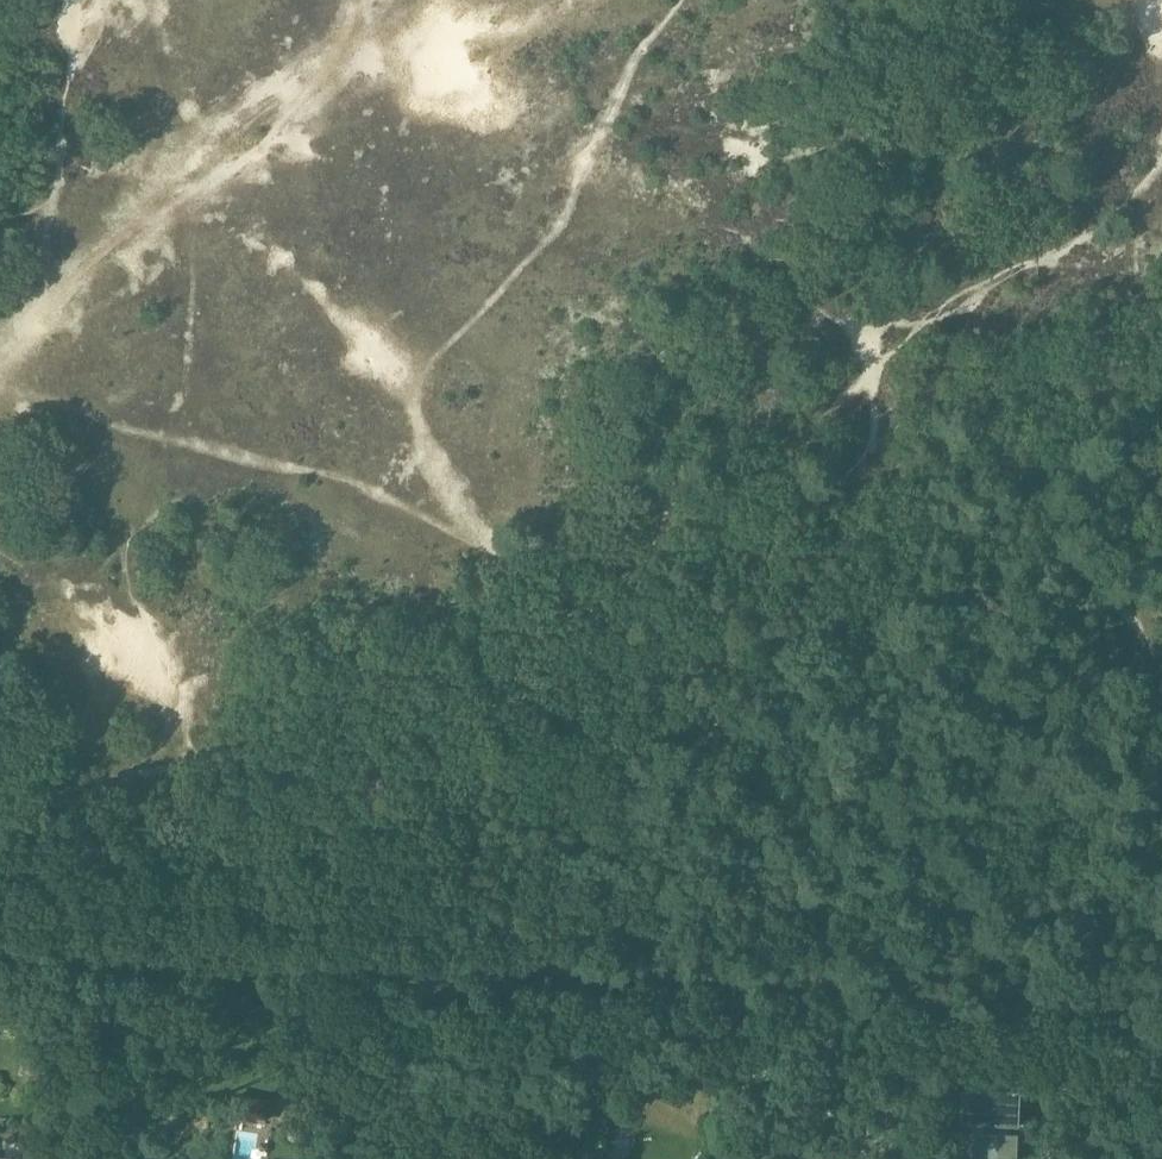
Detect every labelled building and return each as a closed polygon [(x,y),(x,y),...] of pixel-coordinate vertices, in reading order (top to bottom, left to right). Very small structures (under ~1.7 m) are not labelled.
[(53,1068),(68,1069),(68,1054),(54,1053),(53,1068)] [(947,1158),(1017,1158),(1018,1136),(1009,1135),(1009,1123),(1019,1124),(1021,1089),(962,1086),(960,1121),(965,1121),(964,1133),(948,1132),(947,1158)] [(32,1157),(27,1156),(28,1142),(7,1141),(6,1155),(0,1155),(0,1158),(32,1158),(32,1157)]
